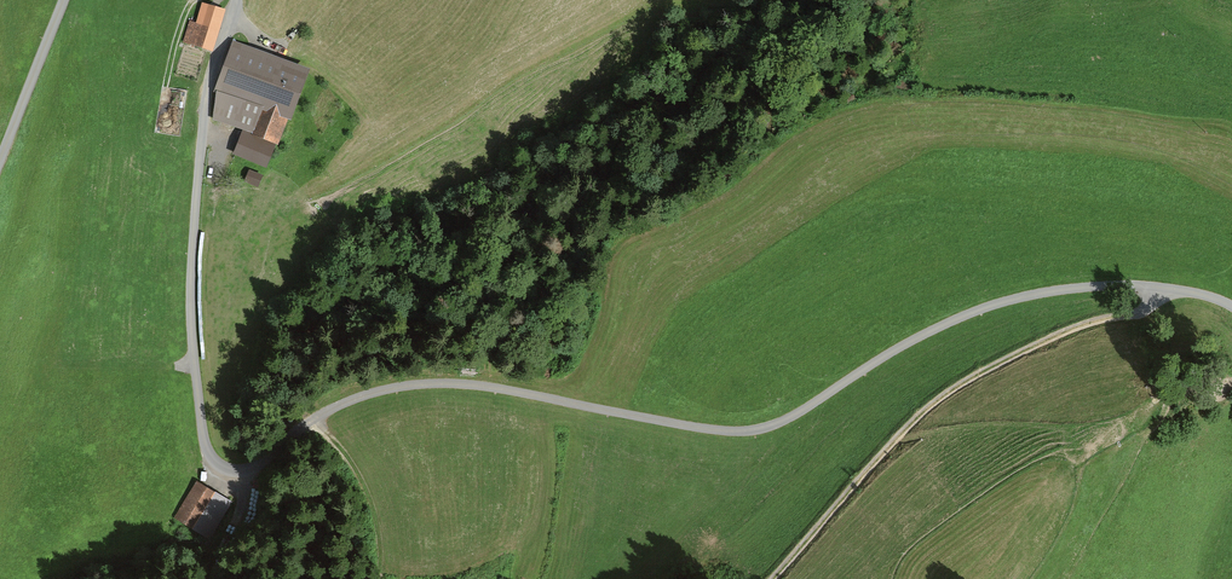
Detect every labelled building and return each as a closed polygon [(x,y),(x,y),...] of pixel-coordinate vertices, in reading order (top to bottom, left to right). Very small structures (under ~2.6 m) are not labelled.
[(212,52),(226,11),(202,3),(196,23),(189,21),(182,43),(212,52)] [(309,72),(233,43),(215,89),(213,121),(243,132),(234,155),(266,167),(275,144),(277,145),(287,119),(290,120),(309,72)] [(221,498),(195,484),(174,521),(199,535),(221,498)]
